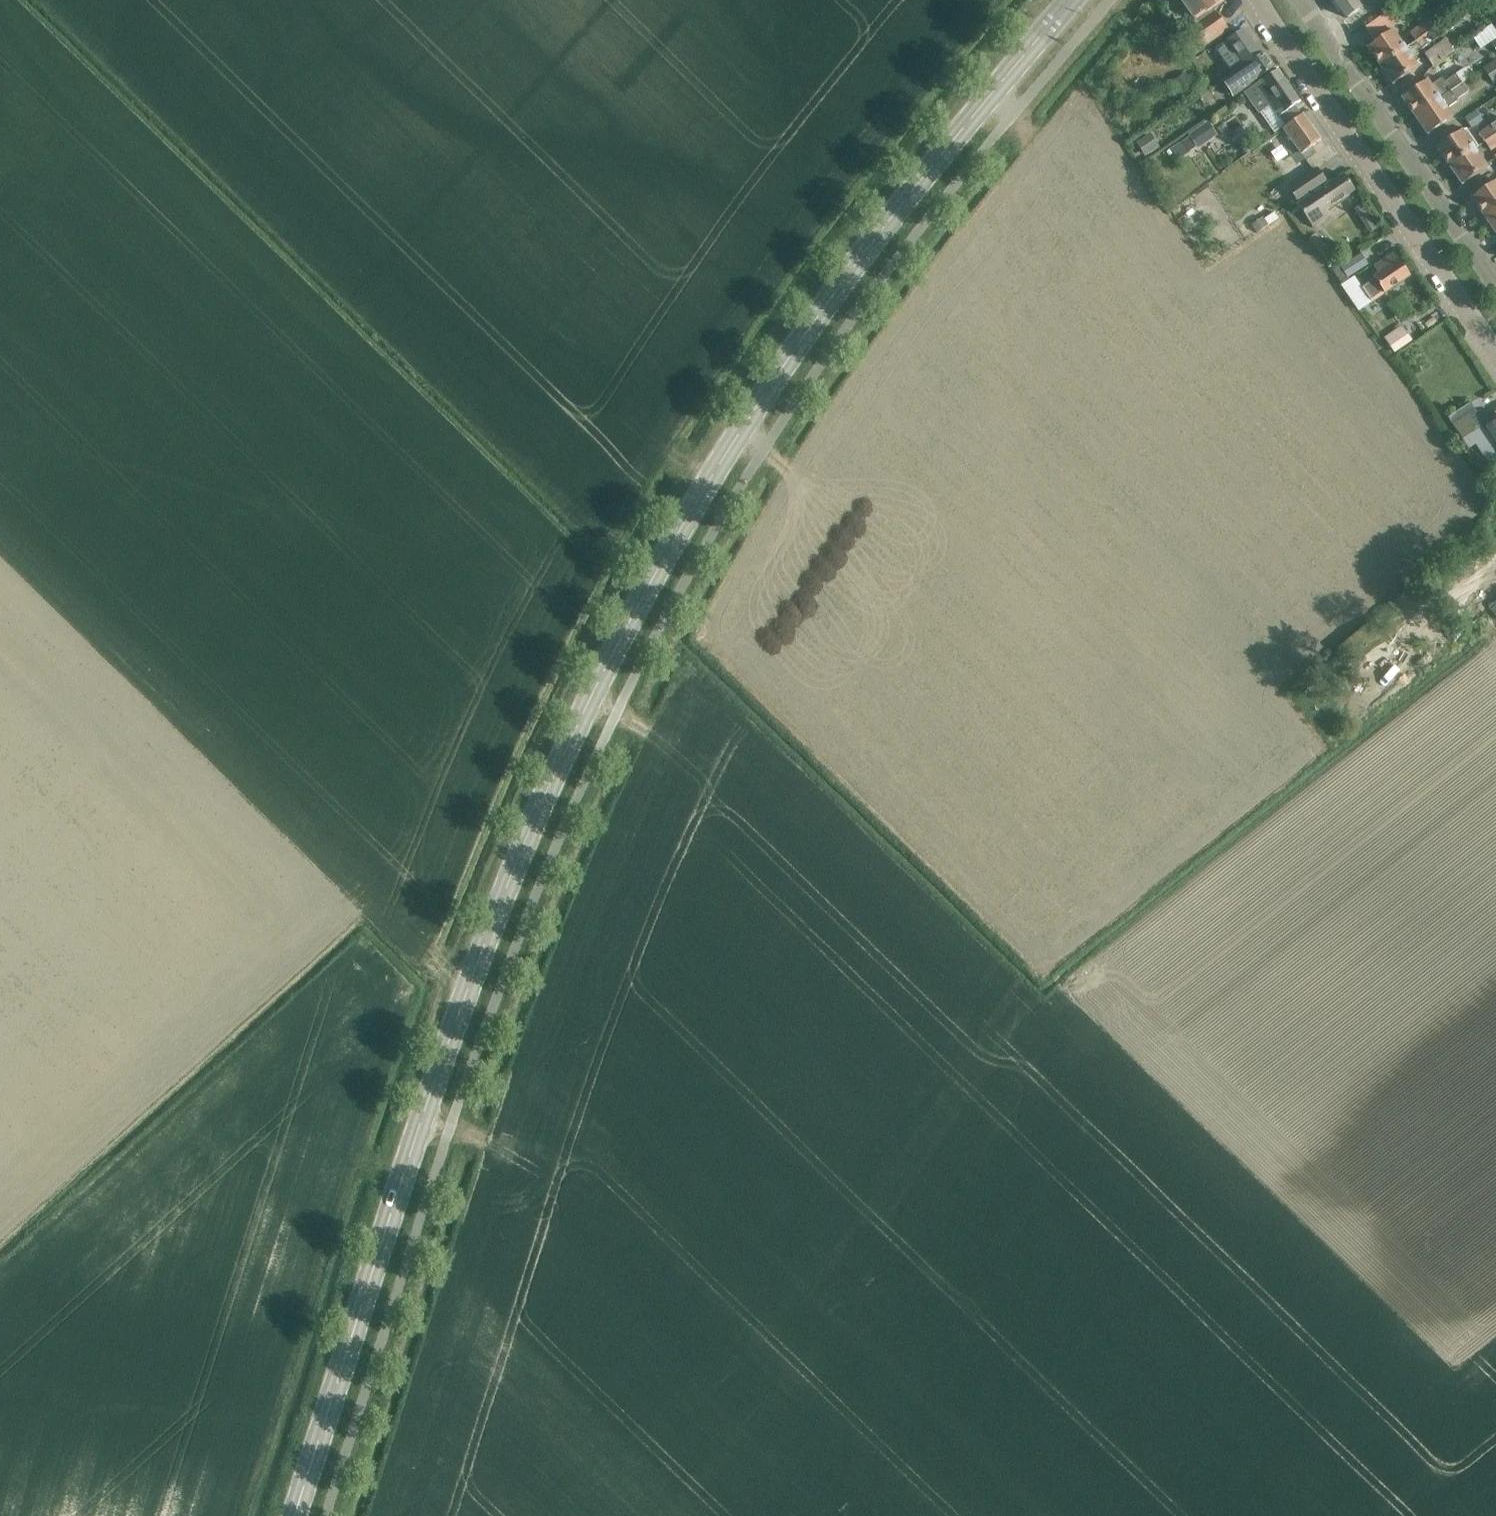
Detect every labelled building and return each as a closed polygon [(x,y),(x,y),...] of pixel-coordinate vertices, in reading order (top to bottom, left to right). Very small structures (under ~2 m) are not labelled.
[(1201,48),(1227,29),(1217,15),(1215,16),(1211,11),(1225,1),(1224,0),(1179,0),(1198,27),(1190,33),(1201,48)] [(1342,10),(1348,19),(1361,10),(1354,0),(1355,0),(1335,0),(1342,10)] [(1379,67),(1405,50),(1382,17),(1366,29),(1376,43),(1367,49),(1379,67)] [(1414,43),(1434,30),(1428,22),(1409,36),(1414,43)] [(1495,40),(1495,32),(1492,27),(1473,40),(1480,51),(1490,44),(1495,40)] [(1233,75),(1262,54),(1244,29),(1216,49),(1233,75)] [(1405,50),(1379,67),(1392,86),(1418,69),(1412,60),(1421,53),(1421,52),(1440,39),(1434,30),(1414,43),(1405,50)] [(1425,57),(1431,67),(1453,52),(1446,42),(1425,57)] [(1233,75),(1221,83),(1232,98),(1244,90),(1275,68),(1264,53),(1262,54),(1233,75)] [(1202,67),(1209,62),(1203,54),(1196,59),(1202,67)] [(1482,70),(1493,86),(1495,84),(1495,60),(1482,70)] [(1427,82),(1402,99),(1414,118),(1462,85),(1472,78),(1465,69),(1455,76),(1444,83),(1441,79),(1430,87),(1427,82)] [(1286,128),(1303,116),(1295,106),(1300,103),(1277,71),(1245,93),(1260,114),(1271,107),(1286,128)] [(1185,98),(1197,90),(1187,75),(1175,83),(1185,98)] [(1462,86),(1462,85),(1414,118),(1428,136),(1453,119),(1447,111),(1458,103),(1457,101),(1467,93),(1462,86)] [(1475,113),(1464,120),(1471,130),(1482,122),(1475,113)] [(1304,115),(1303,116),(1286,128),(1284,130),(1307,161),(1317,154),(1312,147),(1322,140),(1304,115)] [(1479,135),(1485,143),(1495,136),(1495,123),(1479,135)] [(1184,142),(1168,153),(1175,162),(1191,151),(1198,146),(1198,147),(1215,135),(1207,124),(1190,135),(1192,137),(1184,142)] [(1449,168),(1475,150),(1478,148),(1467,131),(1462,132),(1436,150),(1449,168)] [(1149,134),(1137,142),(1143,151),(1146,156),(1159,148),(1155,142),(1149,134)] [(1485,143),(1490,151),(1495,147),(1495,136),(1485,143)] [(1282,140),(1263,150),(1278,177),(1296,168),(1282,140)] [(1487,169),(1475,150),(1449,168),(1462,186),(1487,169)] [(1289,188),(1299,203),(1327,184),(1317,169),(1289,188)] [(1299,206),(1314,228),(1326,220),(1322,215),(1356,192),(1345,176),(1299,206)] [(1495,209),(1495,182),(1471,199),(1484,218),(1495,209)] [(1377,230),(1361,206),(1351,212),(1367,237),(1377,230)] [(1484,218),(1495,235),(1495,209),(1484,218)] [(1275,213),(1265,220),(1268,225),(1279,218),(1275,213)] [(1258,232),(1268,225),(1265,220),(1263,217),(1253,225),(1258,232)] [(1379,274),(1361,287),(1372,302),(1410,276),(1406,271),(1404,267),(1395,255),(1394,254),(1375,267),(1379,274)] [(1340,267),(1332,273),(1341,286),(1349,282),(1348,281),(1369,267),(1361,255),(1340,268),(1340,267)] [(1386,338),(1396,352),(1412,341),(1402,327),(1386,338)] [(1476,410),(1453,425),(1469,448),(1476,443),(1492,467),(1495,465),(1495,423),(1487,428),(1476,410)]
